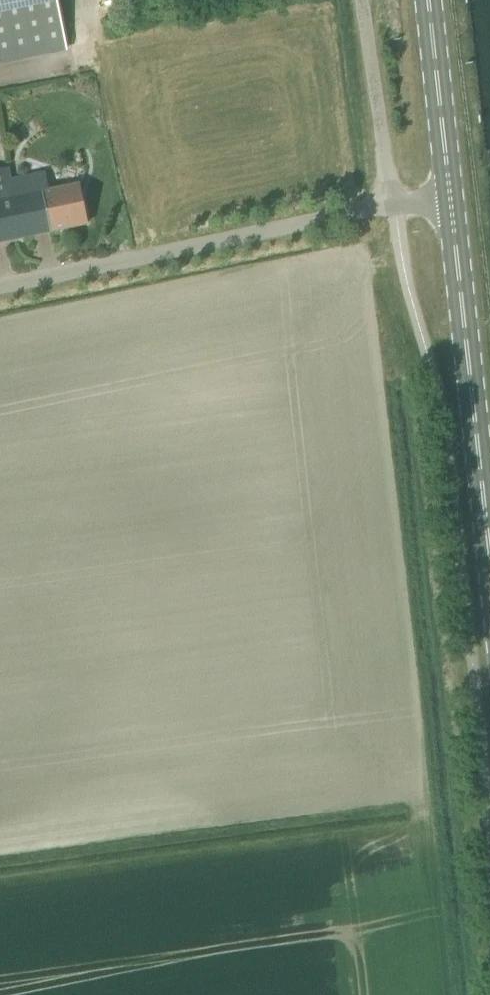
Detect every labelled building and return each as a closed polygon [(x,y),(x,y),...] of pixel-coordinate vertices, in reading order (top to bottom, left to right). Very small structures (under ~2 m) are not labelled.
[(57,0),(0,0),(0,62),(51,52),(66,49),(57,0)] [(86,225),(78,184),(49,190),(46,174),(11,181),(8,168),(0,170),(0,242),(86,225)]
